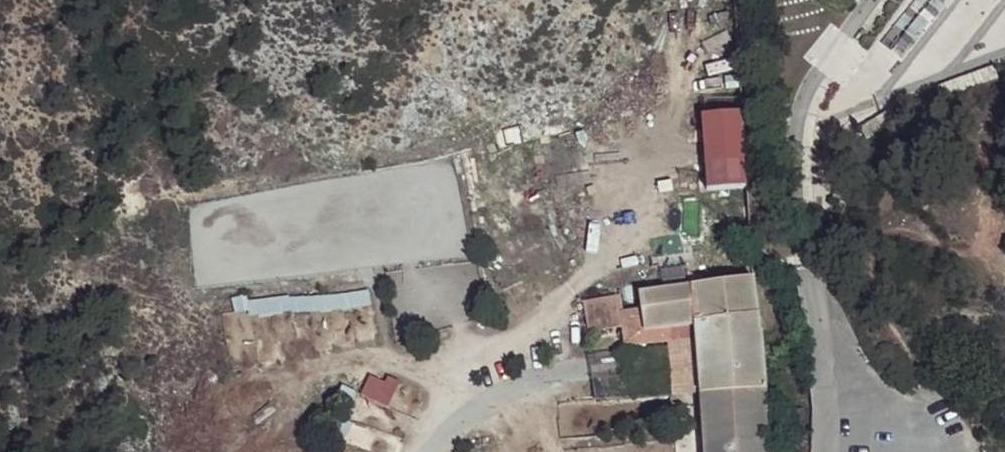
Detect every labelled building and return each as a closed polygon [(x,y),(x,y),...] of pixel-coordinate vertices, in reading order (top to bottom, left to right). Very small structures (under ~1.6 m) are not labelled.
[(714,178),(743,175),(735,100),(705,103),(714,178)] [(919,196),(930,193),(926,187),(916,189),(919,196)] [(713,291),(715,311),(699,313),(699,328),(708,451),(771,451),(767,407),(770,406),(755,269),(736,271),(737,286),(713,288),(713,291)] [(737,286),(736,271),(665,278),(666,291),(689,289),(690,293),(713,291),(713,288),(737,286)] [(640,280),(642,294),(666,291),(665,278),(640,280)] [(584,289),(585,297),(623,295),(622,285),(584,289)] [(637,294),(640,316),(641,321),(699,313),(715,311),(713,291),(690,293),(689,289),(666,291),(642,294),(637,294)] [(585,297),(587,321),(625,317),(623,295),(585,297)] [(699,313),(641,321),(640,316),(625,317),(625,333),(699,328),(699,313)] [(361,395),(388,406),(396,385),(370,374),(361,395)]
